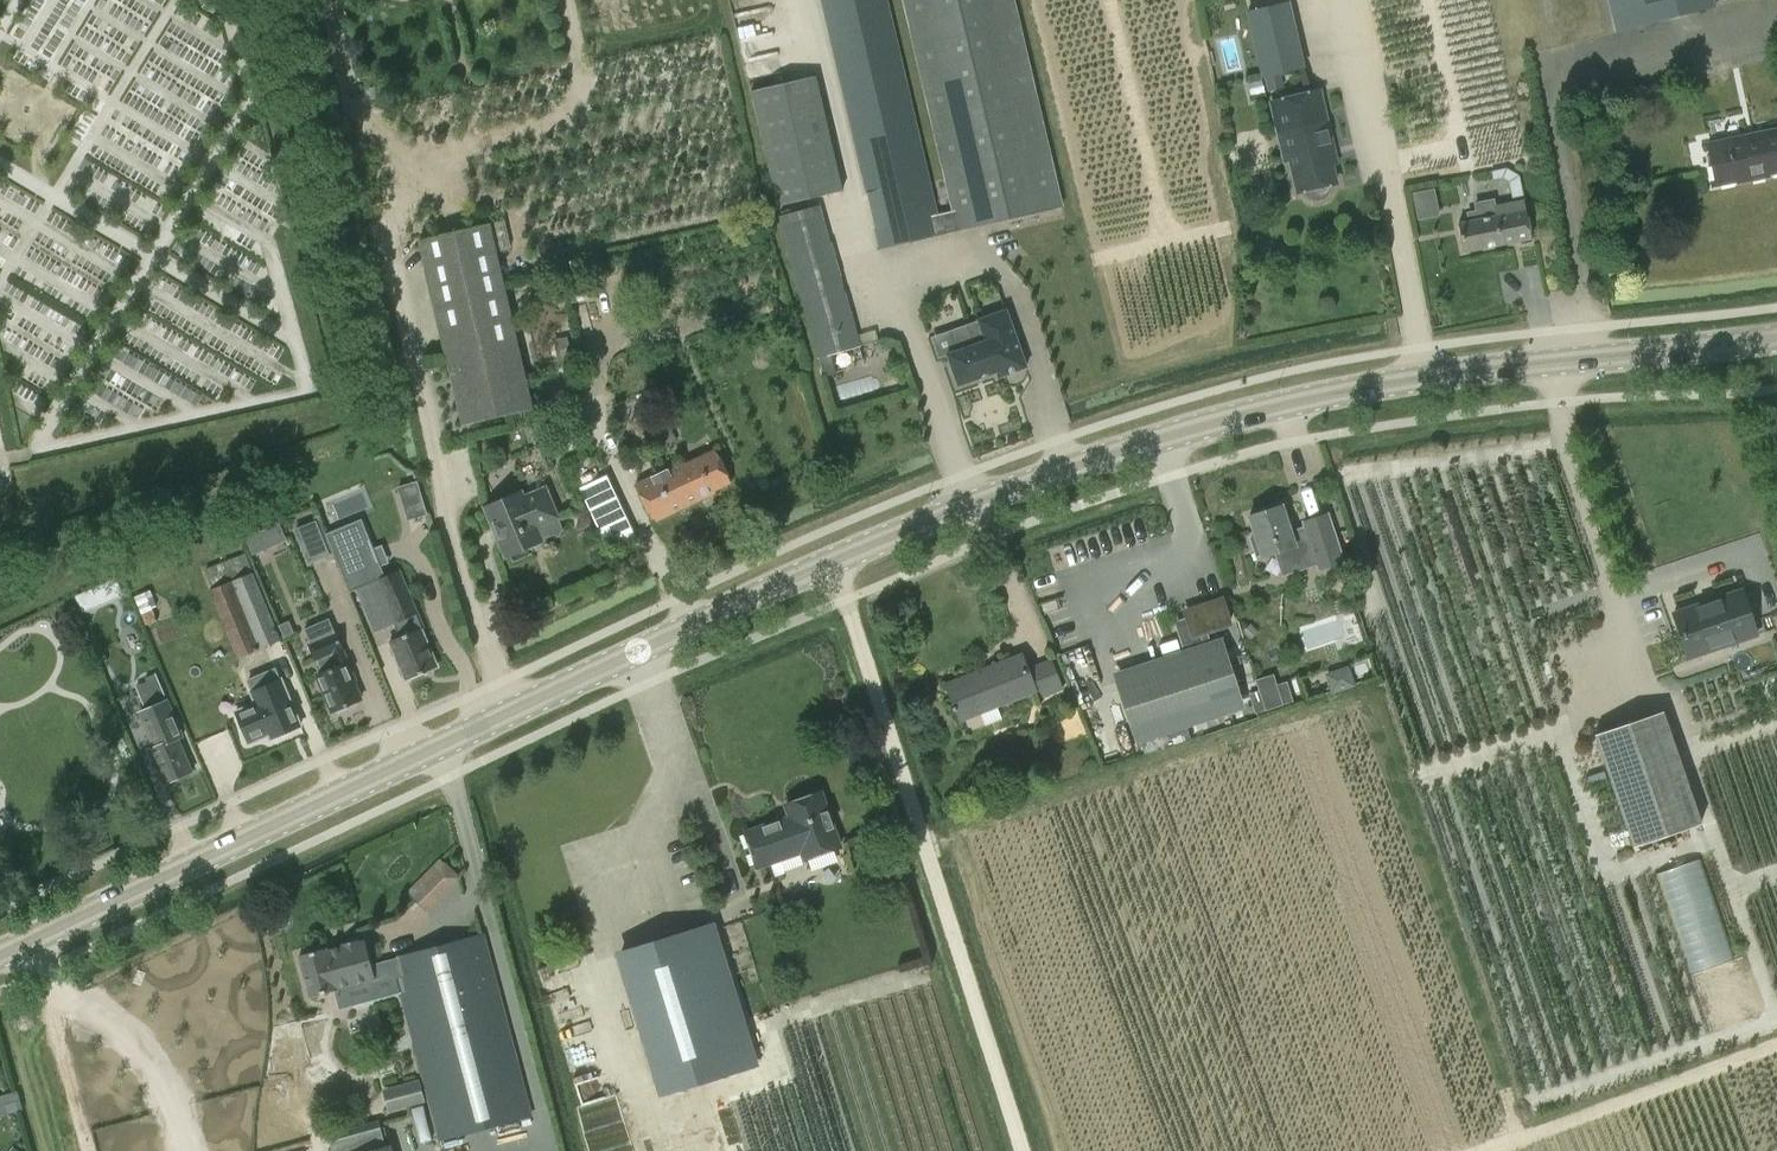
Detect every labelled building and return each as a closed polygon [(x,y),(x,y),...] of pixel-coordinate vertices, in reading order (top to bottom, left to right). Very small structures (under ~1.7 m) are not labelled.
[(879,249),(1063,205),(1015,0),(905,0),(955,210),(938,214),(888,0),(820,0),(879,249)] [(1615,33),(1716,7),(1714,0),(1606,0),(1615,33)] [(1263,77),(1303,68),(1288,3),(1248,13),(1263,77)] [(751,90),(777,204),(842,189),(816,75),(751,90)] [(1275,102),(1282,131),(1297,193),(1305,191),(1305,193),(1307,195),(1308,197),(1311,198),(1313,199),(1315,200),(1318,200),(1320,199),(1322,199),(1324,198),(1326,196),(1327,195),(1328,194),(1329,191),(1330,189),(1330,188),(1330,186),(1330,185),(1335,183),(1327,148),(1331,147),(1318,92),(1275,102)] [(1708,144),(1716,183),(1747,177),(1748,180),(1768,175),(1768,173),(1776,171),(1776,130),(1708,144)] [(1494,169),(1495,193),(1521,192),(1520,168),(1494,169)] [(1411,190),(1416,218),(1442,213),(1437,184),(1411,190)] [(1458,223),(1464,251),(1511,242),(1513,248),(1529,244),(1528,238),(1531,238),(1524,200),(1494,207),(1493,201),(1476,204),(1477,211),(1467,213),(1469,221),(1458,223)] [(821,204),(779,217),(778,217),(818,360),(861,346),(821,204)] [(505,220),(490,223),(496,249),(511,246),(505,220)] [(418,241),(461,426),(532,410),(490,225),(418,241)] [(997,372),(998,377),(1026,368),(1006,309),(978,319),(953,328),(961,349),(948,353),(958,385),(997,372)] [(713,450),(684,464),(683,462),(635,485),(653,522),(701,499),(700,497),(729,483),(713,450)] [(590,514),(618,501),(606,475),(578,488),(590,514)] [(532,526),(553,516),(542,490),(520,500),(517,493),(484,508),(505,556),(511,553),(514,561),(530,553),(527,546),(538,541),(532,526)] [(1282,505),(1248,516),(1254,535),(1249,537),(1256,557),(1260,556),(1261,558),(1275,553),(1282,575),(1316,564),(1318,569),(1344,561),(1329,511),(1302,520),(1303,526),(1290,530),(1282,505)] [(287,516),(291,525),(316,515),(313,506),(287,516)] [(401,570),(384,577),(380,565),(389,561),(382,544),(373,548),(361,519),(327,533),(350,591),(354,589),(373,633),(395,624),(400,635),(388,640),(405,681),(436,668),(415,616),(417,615),(401,570)] [(328,555),(315,522),(295,530),(308,563),(328,555)] [(261,530),(246,536),(252,551),(261,548),(265,538),(261,530)] [(245,553),(203,569),(211,589),(208,591),(235,659),(280,640),(245,553)] [(150,590),(134,596),(147,625),(157,621),(152,608),(156,607),(150,590)] [(1741,590),(1674,613),(1689,658),(1756,635),(1741,590)] [(1174,620),(1183,649),(1113,672),(1135,743),(1246,708),(1223,637),(1210,641),(1207,632),(1232,624),(1223,596),(1182,609),(1185,617),(1174,620)] [(333,632),(331,633),(326,620),(304,629),(309,642),(306,644),(319,674),(316,675),(332,712),(360,700),(354,684),(355,684),(333,632)] [(284,635),(293,632),(288,621),(279,625),(284,635)] [(959,722),(1034,692),(1037,700),(1063,690),(1051,659),(1027,669),(1021,654),(944,684),(959,722)] [(270,739),(300,726),(270,657),(247,667),(262,702),(256,705),(270,739)] [(1355,685),(1349,665),(1325,672),(1331,692),(1355,685)] [(182,737),(166,701),(155,673),(144,677),(146,681),(136,685),(146,709),(144,710),(159,747),(149,751),(164,785),(192,772),(178,738),(182,737)] [(1274,673),(1255,680),(1258,690),(1248,693),(1255,714),(1293,701),(1287,681),(1277,684),(1274,673)] [(1700,824),(1662,712),(1595,735),(1633,847),(1700,824)] [(791,818),(745,832),(756,865),(801,851),(803,857),(839,846),(824,796),(812,799),(810,794),(808,792),(796,796),(795,799),(797,804),(788,807),(791,818)] [(1687,970),(1732,958),(1705,856),(1660,868),(1687,970)] [(427,871),(446,888),(459,875),(440,857),(427,871)] [(689,933),(621,955),(649,1045),(718,1024),(689,933)] [(532,1115),(484,935),(371,964),(364,936),(322,949),(298,954),(309,999),(374,981),(377,984),(395,979),(438,1139),(532,1115)] [(22,1109),(23,1108),(19,1091),(0,1095),(0,1114),(22,1109)]
